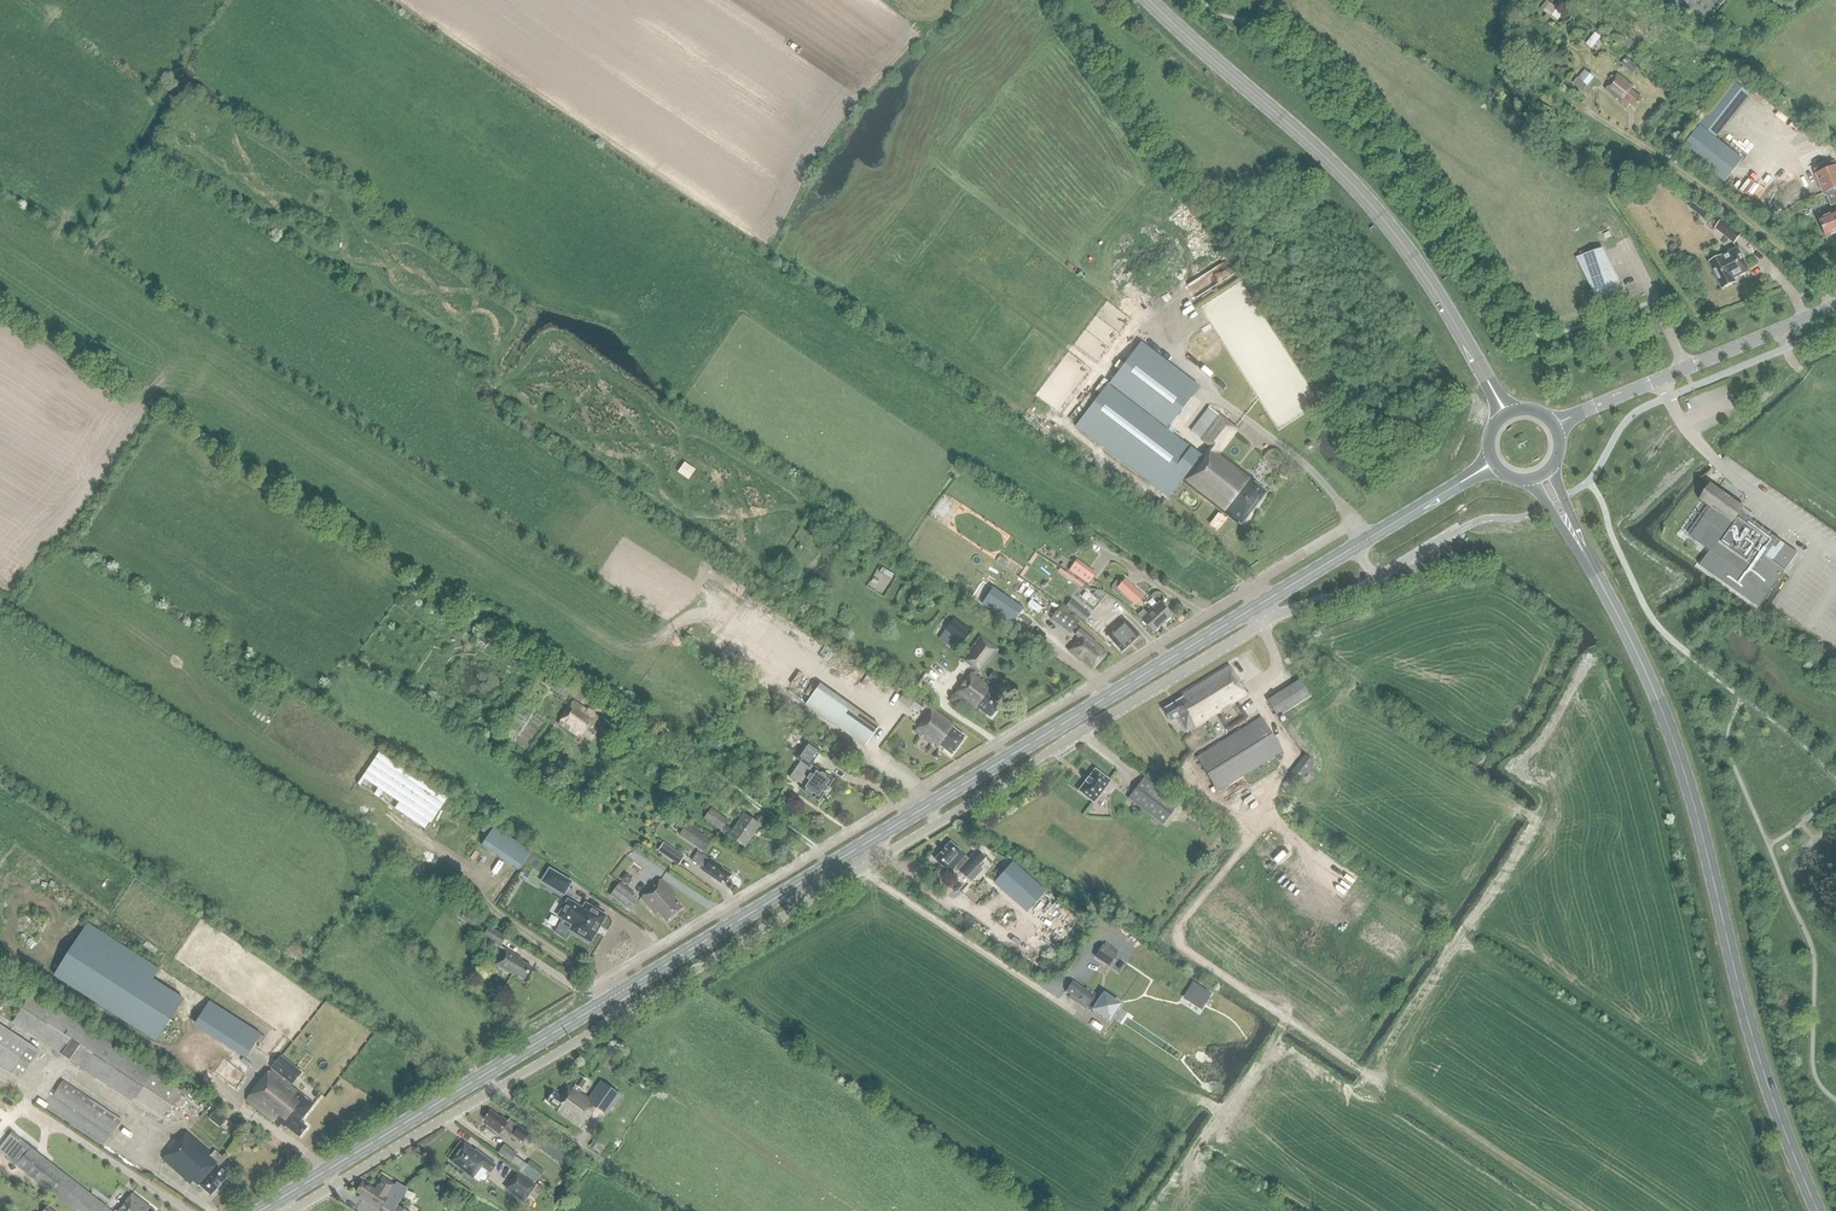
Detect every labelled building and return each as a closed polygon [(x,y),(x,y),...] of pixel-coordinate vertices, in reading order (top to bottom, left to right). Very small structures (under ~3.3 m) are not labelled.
[(1558,20),(1564,12),(1549,0),(1547,0),(1541,7),(1558,20)] [(1637,3),(1652,15),(1658,6),(1650,0),(1640,0),(1637,3)] [(1633,53),(1645,41),(1630,28),(1619,40),(1633,53)] [(1586,44),(1591,48),(1600,37),(1595,32),(1586,44)] [(1620,64),(1633,74),(1638,67),(1626,58),(1620,64)] [(1582,91),(1587,85),(1587,86),(1594,77),(1583,69),(1573,83),(1582,91)] [(1634,108),(1642,99),(1631,90),(1633,87),(1617,75),(1605,90),(1627,108),(1630,104),(1634,108)] [(1723,182),(1741,160),(1699,126),(1681,149),(1723,182)] [(1815,175),(1824,196),(1826,196),(1831,206),(1835,204),(1835,166),(1815,175)] [(1704,219),(1711,209),(1696,197),(1689,207),(1704,219)] [(1818,219),(1826,237),(1835,233),(1835,211),(1818,219)] [(1741,235),(1722,219),(1714,229),(1733,244),(1741,235)] [(1580,256),(1575,257),(1591,288),(1596,299),(1605,296),(1611,294),(1623,290),(1603,250),(1602,248),(1587,253),(1580,256)] [(1748,271),(1742,258),(1744,257),(1740,249),(1738,250),(1737,249),(1709,263),(1722,288),(1734,282),(1733,278),(1748,271)] [(1107,384),(1075,426),(1168,497),(1181,481),(1182,481),(1182,482),(1237,524),(1238,522),(1240,524),(1265,492),(1253,483),(1255,481),(1251,478),(1237,467),(1218,453),(1236,429),(1219,416),(1208,407),(1189,431),(1200,440),(1210,447),(1203,457),(1202,456),(1201,456),(1166,430),(1197,388),(1139,344),(1108,385),(1107,384)] [(689,478),(694,467),(682,461),(676,472),(689,478)] [(1709,550),(1709,551),(1699,565),(1758,608),(1763,601),(1783,573),(1797,553),(1780,541),(1755,522),(1742,513),(1738,511),(1740,508),(1741,506),(1741,505),(1717,488),(1710,483),(1709,485),(1699,499),(1700,500),(1710,507),(1690,536),(1709,550)] [(1219,514),(1214,520),(1221,524),(1225,519),(1219,514)] [(1088,584),(1096,573),(1075,559),(1068,570),(1088,584)] [(880,566),(872,582),(887,590),(895,573),(880,566)] [(1116,588),(1135,606),(1144,597),(1125,579),(1116,588)] [(992,588),(981,604),(1011,624),(1022,608),(992,588)] [(1084,621),(1089,614),(1071,599),(1065,606),(1084,621)] [(1143,609),(1137,615),(1141,619),(1152,632),(1171,615),(1159,603),(1147,614),(1143,609)] [(1070,633),(1077,625),(1076,624),(1079,621),(1059,607),(1051,617),(1070,633)] [(956,651),(971,630),(954,618),(939,639),(956,651)] [(1116,627),(1112,631),(1105,638),(1108,642),(1112,641),(1121,651),(1138,635),(1123,619),(1115,626),(1116,627)] [(1094,645),(1095,644),(1078,630),(1075,634),(1079,638),(1069,650),(1081,661),(1082,660),(1092,669),(1105,654),(1094,645)] [(998,650),(980,637),(962,660),(974,670),(973,672),(976,674),(977,672),(979,674),(998,650)] [(1182,697),(1162,709),(1169,722),(1177,717),(1186,732),(1198,725),(1226,709),(1247,696),(1228,664),(1180,693),(1182,697)] [(1003,700),(996,694),(999,690),(993,685),(992,687),(976,674),(973,672),(971,671),(953,695),(974,711),(976,707),(990,718),(1003,700)] [(987,678),(995,685),(1001,678),(992,671),(987,678)] [(1309,696),(1299,680),(1266,700),(1276,717),(1309,696)] [(864,744),(878,723),(816,683),(802,704),(864,744)] [(904,690),(898,700),(909,706),(915,696),(904,690)] [(598,718),(573,701),(558,724),(577,736),(579,733),(591,741),(597,731),(592,727),(598,718)] [(954,725),(931,709),(914,731),(937,748),(938,745),(951,755),(965,737),(952,727),(954,725)] [(1260,717),(1196,757),(1218,792),(1282,752),(1260,717)] [(810,765),(820,750),(807,742),(795,758),(800,762),(790,777),(802,785),(800,789),(818,801),(833,780),(815,767),(814,768),(810,765)] [(357,784),(425,830),(447,797),(379,752),(357,784)] [(1314,762),(1304,755),(1289,774),(1299,781),(1314,762)] [(1093,802),(1110,781),(1094,769),(1088,777),(1087,777),(1084,782),(1078,791),(1093,802)] [(1127,799),(1162,825),(1178,803),(1143,777),(1127,799)] [(759,825),(744,814),(732,830),(724,825),(728,820),(710,808),(703,818),(721,830),(721,829),(729,835),(729,836),(744,847),(759,825)] [(686,822),(678,834),(704,850),(711,838),(686,822)] [(518,870),(530,852),(493,827),(481,845),(518,870)] [(960,851),(950,842),(934,859),(944,868),(945,868),(949,873),(955,867),(959,870),(958,870),(966,877),(984,857),(976,850),(968,859),(964,856),(965,856),(960,851)] [(671,848),(670,847),(662,843),(658,850),(665,855),(676,862),(681,854),(671,848)] [(711,859),(710,860),(697,851),(691,861),(699,866),(701,863),(706,866),(703,871),(720,883),(722,880),(725,883),(731,874),(721,867),(722,866),(711,859)] [(998,878),(1030,907),(1046,889),(1014,860),(998,878)] [(563,878),(549,869),(542,881),(556,890),(563,878)] [(666,921),(681,908),(673,898),(675,896),(661,879),(640,897),(655,914),(658,912),(666,921)] [(634,894),(619,883),(610,896),(625,907),(634,894)] [(582,910),(571,903),(562,917),(574,924),(571,929),(590,941),(604,916),(585,905),(582,910)] [(482,922),(463,912),(460,918),(478,929),(482,922)] [(152,979),(159,969),(87,923),(54,975),(156,1041),(183,999),(152,979)] [(505,937),(489,926),(483,936),(499,946),(505,937)] [(1116,954),(1102,944),(1093,957),(1108,966),(1116,954)] [(513,972),(524,979),(531,967),(520,961),(521,959),(505,949),(496,964),(512,974),(513,972)] [(1103,994),(1099,1001),(1093,997),(1095,994),(1085,987),(1084,989),(1072,981),(1065,991),(1071,995),(1069,998),(1085,1008),(1086,1007),(1092,1011),(1093,1009),(1108,1020),(1118,1004),(1103,994)] [(1202,1006),(1210,994),(1193,983),(1185,995),(1202,1006)] [(181,1092),(32,993),(12,1023),(162,1121),(181,1092)] [(0,1025),(0,1065),(20,1079),(38,1050),(0,1025)] [(238,1045),(247,1052),(262,1033),(252,1026),(238,1045)] [(272,1068),(292,1084),(300,1073),(280,1057),(272,1068)] [(313,1104),(270,1070),(246,1100),(283,1130),(286,1127),(299,1137),(306,1127),(299,1121),(313,1104)] [(553,1092),(547,1101),(558,1109),(556,1112),(579,1127),(585,1119),(586,1120),(595,1108),(606,1115),(620,1095),(600,1081),(588,1098),(579,1092),(586,1081),(580,1077),(571,1089),(567,1086),(560,1096),(553,1092)] [(104,1145),(121,1117),(61,1079),(51,1095),(81,1114),(73,1125),(104,1145)] [(312,1096),(316,1100),(320,1095),(316,1091),(312,1096)] [(220,1125),(225,1118),(214,1109),(208,1117),(220,1125)] [(528,1134),(519,1127),(518,1127),(508,1119),(507,1121),(501,1117),(500,1118),(489,1110),(483,1119),(487,1122),(485,1125),(498,1134),(502,1128),(522,1142),(528,1134)] [(0,1135),(0,1143),(8,1150),(26,1129),(15,1119),(0,1135)] [(224,1159),(215,1151),(212,1154),(186,1132),(162,1159),(190,1185),(193,1182),(199,1187),(199,1186),(210,1196),(228,1175),(217,1166),(224,1159)] [(538,1133),(531,1142),(538,1148),(545,1138),(538,1133)] [(6,1158),(74,1210),(111,1210),(106,1207),(21,1140),(6,1158)] [(450,1161),(464,1172),(463,1174),(470,1179),(472,1178),(482,1166),(490,1172),(495,1165),(479,1153),(478,1154),(464,1143),(450,1161)] [(504,1144),(498,1153),(510,1162),(516,1153),(504,1144)] [(534,1186),(517,1172),(505,1188),(523,1201),(534,1186)] [(362,1182),(356,1192),(361,1195),(359,1198),(379,1210),(381,1207),(383,1204),(390,1209),(396,1200),(398,1202),(406,1189),(407,1190),(407,1189),(396,1182),(394,1185),(382,1177),(374,1189),(362,1182)] [(147,1205),(133,1193),(119,1210),(155,1210),(147,1205)]
